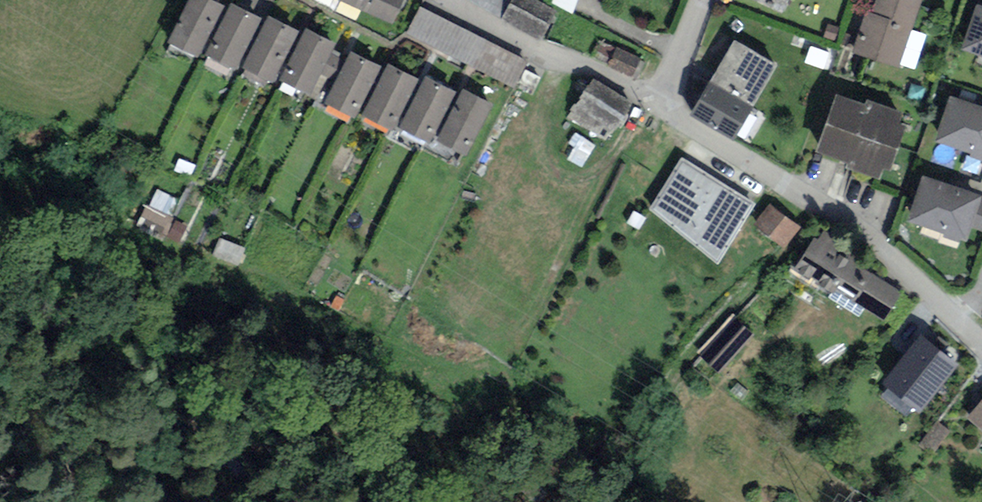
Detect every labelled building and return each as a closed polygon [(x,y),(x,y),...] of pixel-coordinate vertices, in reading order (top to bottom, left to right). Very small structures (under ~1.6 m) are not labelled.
[(176,44),(203,58),(225,11),(202,0),(198,0),(176,44)] [(391,25),(403,0),(341,0),(391,25)] [(531,0),(515,0),(507,17),(545,34),(556,12),(531,0)] [(783,13),(790,0),(755,0),(783,13)] [(897,65),(919,0),(880,0),(875,15),(870,13),(857,51),(897,65)] [(964,45),(981,51),(981,4),(979,3),(964,45)] [(527,60),(420,7),(406,35),(513,89),(527,60)] [(236,10),(213,56),(240,69),(263,23),(236,10)] [(274,22),(251,68),(278,81),(301,35),(274,22)] [(311,34),(288,80),(315,94),(338,48),(311,34)] [(735,37),(693,111),(737,136),(750,114),(745,111),(774,60),(735,37)] [(650,58),(613,40),(602,63),(639,81),(650,58)] [(356,57),(333,103),(360,117),(383,71),(356,57)] [(394,71),(371,117),(398,130),(421,84),(394,71)] [(430,83),(407,129),(434,143),(457,97),(430,83)] [(953,93),(938,133),(981,150),(981,104),(953,93)] [(588,95),(574,119),(608,140),(623,116),(588,95)] [(466,99),(443,145),(470,158),(493,112),(466,99)] [(905,123),(845,100),(825,153),(884,175),(905,123)] [(752,203),(682,156),(648,207),(718,253),(752,203)] [(980,193),(925,175),(911,218),(966,237),(980,193)] [(805,232),(771,210),(760,227),(793,249),(805,232)] [(819,242),(802,270),(889,322),(906,294),(819,242)] [(705,357),(723,373),(754,338),(737,322),(705,357)] [(921,334),(882,382),(888,387),(881,397),(905,416),(913,406),(920,412),(958,364),(921,334)]
